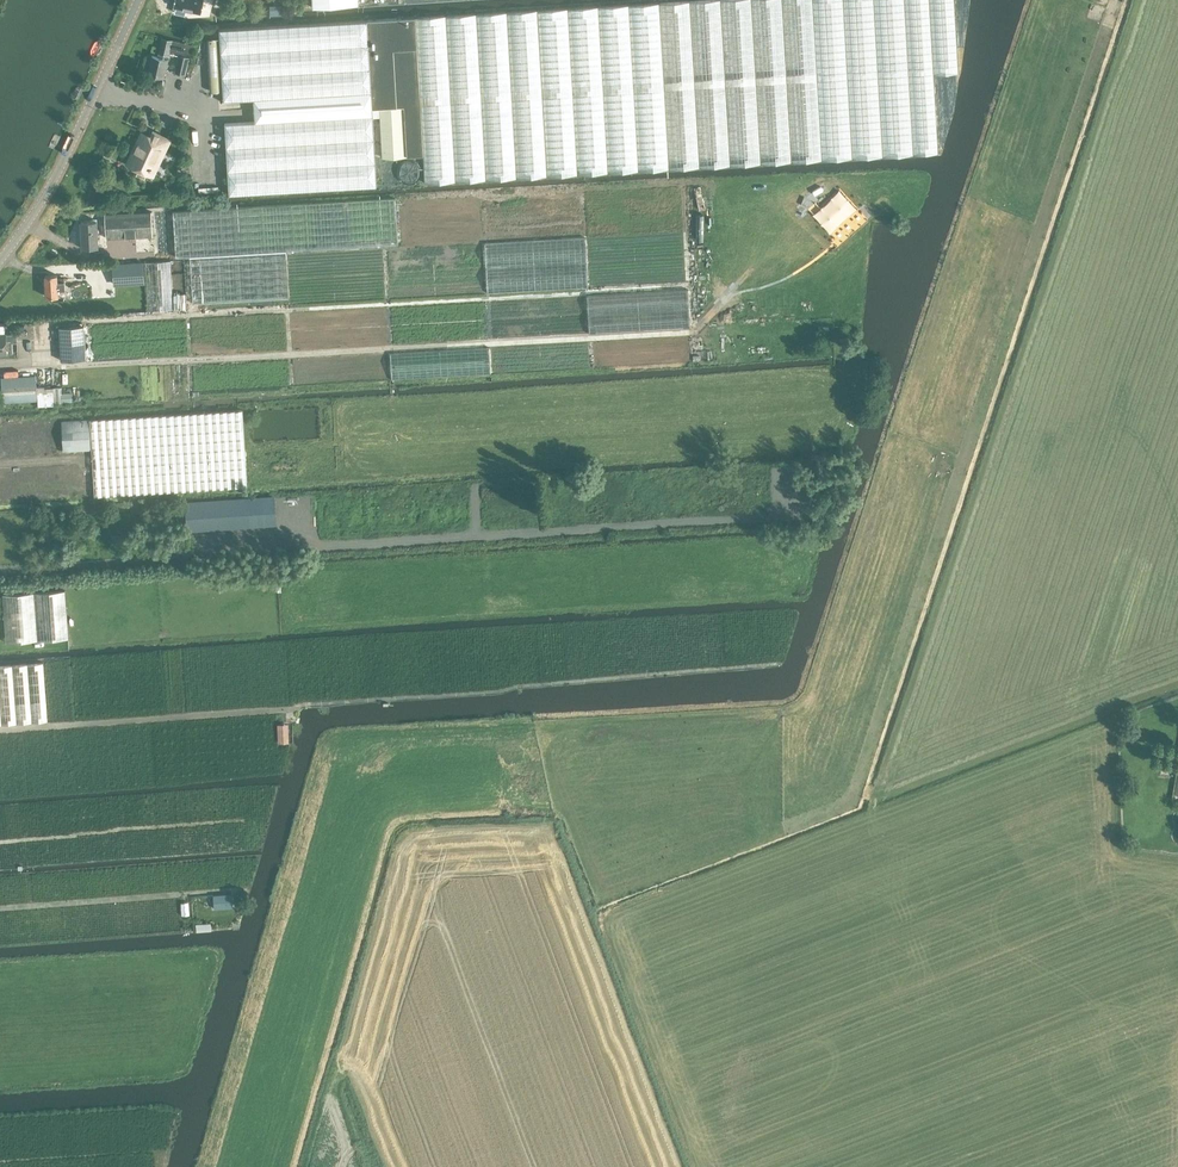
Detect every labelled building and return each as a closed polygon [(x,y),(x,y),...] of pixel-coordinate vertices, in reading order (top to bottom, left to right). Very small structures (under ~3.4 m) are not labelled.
[(185,14),(186,9),(201,12),(204,0),(175,0),(173,6),(176,6),(175,12),(185,14)] [(372,108),(380,108),(382,158),(405,157),(423,155),(425,183),(822,160),(822,159),(938,153),(933,74),(958,72),(954,0),(702,0),(415,17),(367,20),(367,21),(219,29),(223,100),(254,98),(253,121),(225,123),(229,194),(377,185),(372,108)] [(186,75),(193,46),(163,39),(157,57),(152,56),(148,74),(164,77),(168,60),(170,52),(179,55),(175,72),(186,75)] [(156,140),(142,134),(129,163),(149,173),(156,157),(160,158),(168,141),(158,136),(156,140)] [(423,172),(422,167),(421,165),(420,163),(417,161),(415,160),(411,159),(407,159),(405,160),(401,162),(398,166),(397,168),(397,171),(398,176),(399,179),(400,181),(403,183),(405,184),(409,185),(413,185),(415,184),(419,182),(422,178),(423,175),(423,172)] [(394,198),(173,211),(176,257),(398,244),(394,199),(394,198)] [(152,213),(106,216),(106,227),(107,238),(153,236),(152,213)] [(83,248),(99,247),(97,222),(82,223),(83,248)] [(289,297),(286,254),(286,251),(190,256),(193,303),(211,302),(289,297)] [(145,262),(148,310),(187,308),(186,294),(172,295),(170,260),(145,262)] [(142,263),(113,264),(114,284),(144,282),(142,263)] [(58,278),(58,275),(45,275),(47,296),(59,295),(59,288),(65,287),(65,278),(58,278)] [(60,359),(85,358),(83,324),(58,326),(60,359)] [(0,335),(0,354),(13,353),(13,342),(17,342),(17,334),(6,335),(0,335)] [(3,402),(37,400),(35,376),(1,378),(3,402)] [(39,385),(39,402),(61,402),(62,385),(39,385)] [(181,413),(90,419),(95,496),(148,493),(247,486),(242,410),(181,413)] [(89,419),(61,421),(63,452),(91,450),(89,419)] [(66,591),(3,595),(6,642),(69,638),(66,591)] [(0,665),(0,723),(48,720),(43,662),(0,665)] [(230,894),(218,895),(218,897),(214,897),(214,903),(218,903),(219,907),(232,906),(230,894)]
